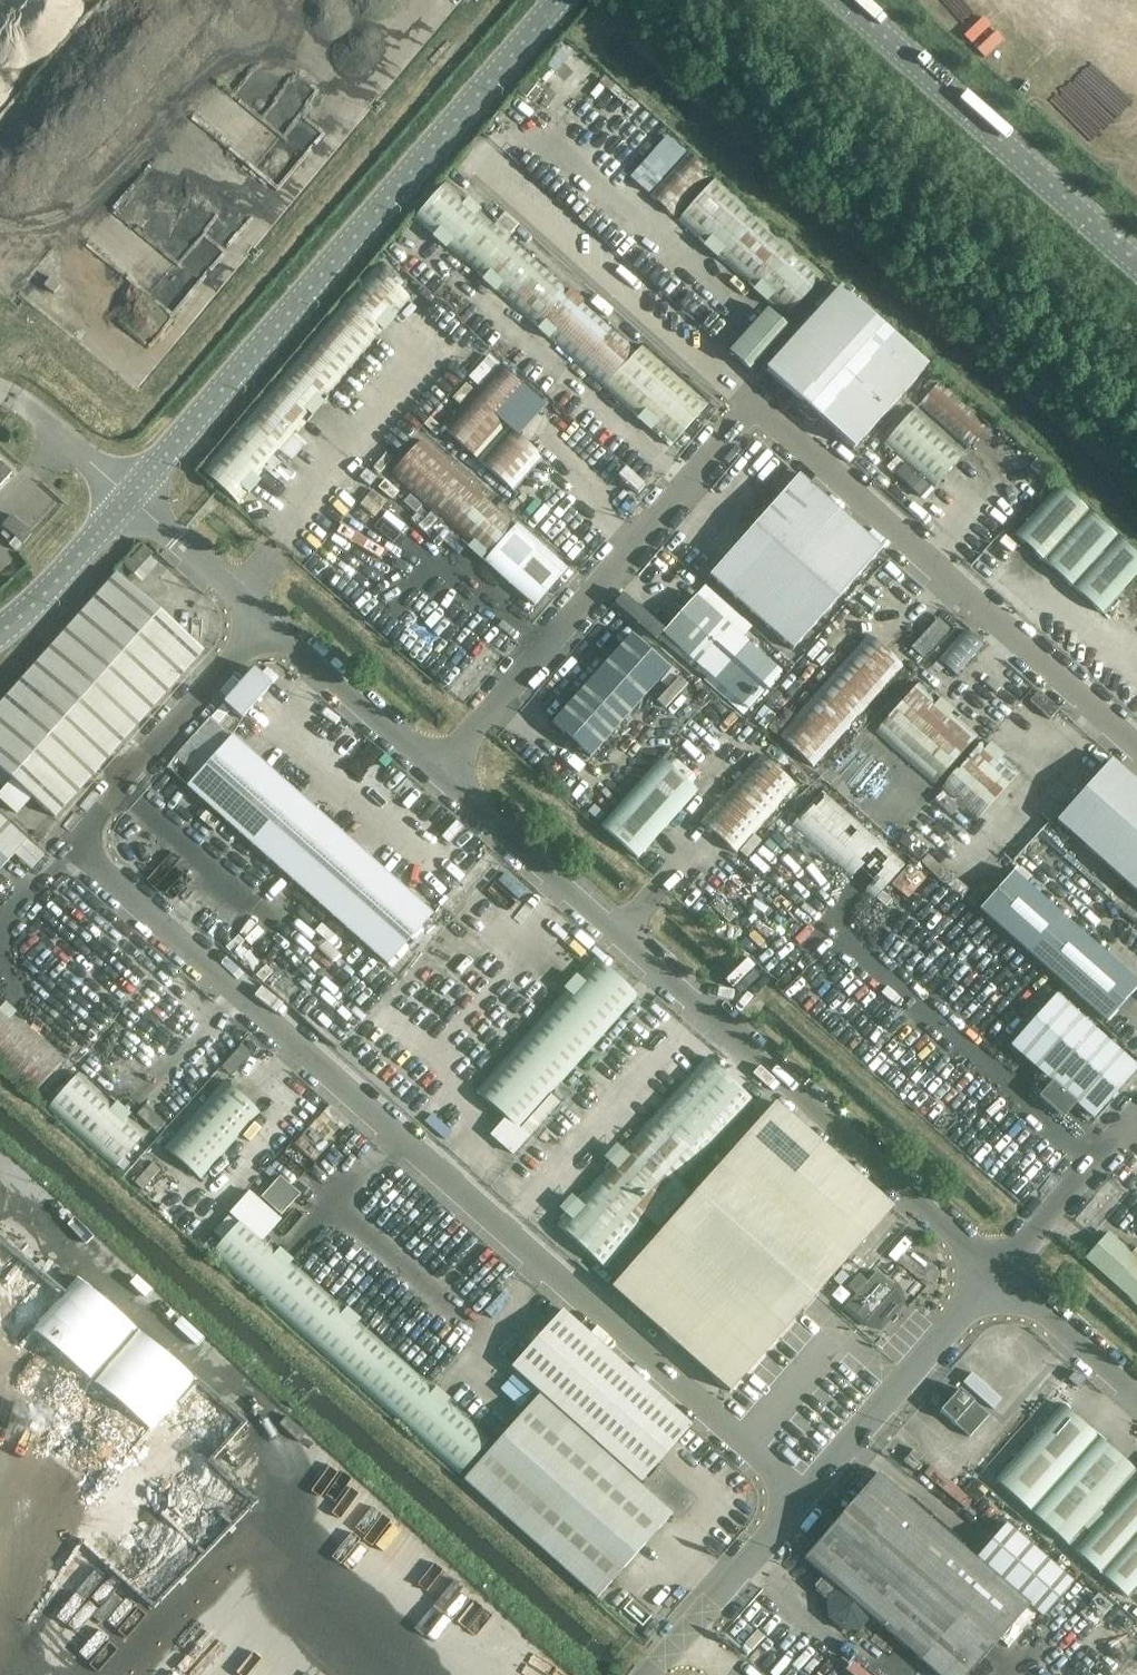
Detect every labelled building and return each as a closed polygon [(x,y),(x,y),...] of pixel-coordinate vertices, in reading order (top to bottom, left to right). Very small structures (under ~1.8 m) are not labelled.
[(786,319),(825,276),(716,178),(688,152),(686,155),(652,125),(609,172),(643,203),(649,195),(786,319)] [(411,216),(670,447),(708,404),(641,345),(637,350),(444,177),(411,216)] [(374,267),(202,471),(239,503),(281,453),(291,462),(305,446),(294,438),(412,298),(374,267)] [(830,304),(769,372),(801,400),(798,404),(798,410),(809,419),(815,419),(818,416),(853,447),(925,366),(835,284),(823,297),(830,304)] [(786,330),(766,312),(728,354),(748,371),(786,330)] [(514,492),(543,458),(508,426),(534,396),(497,363),(441,426),(514,492)] [(991,424),(941,379),(882,446),(935,492),(967,456),(964,454),(991,424)] [(389,476),(534,606),(567,569),(422,439),(389,476)] [(0,461),(0,487),(13,472),(0,461)] [(794,648),(876,556),(881,549),(799,475),(760,519),(751,511),(739,524),(748,532),(711,574),(750,609),(794,648)] [(1010,532),(1101,615),(1136,575),(1136,557),(1055,482),(1010,532)] [(33,533),(11,515),(2,525),(24,544),(33,533)] [(145,580),(162,558),(143,543),(126,566),(145,580)] [(0,705),(0,768),(55,817),(204,651),(116,574),(0,705)] [(696,596),(663,633),(716,681),(749,644),(696,596)] [(937,622),(919,642),(929,651),(947,631),(937,622)] [(940,660),(958,674),(985,640),(966,626),(940,660)] [(904,667),(867,634),(777,735),(814,767),(904,667)] [(631,635),(553,723),(590,757),(670,670),(631,635)] [(254,669),(224,703),(242,719),(272,685),(254,669)] [(1020,771),(919,682),(875,732),(976,821),(1020,771)] [(232,736),(187,786),(388,965),(433,914),(232,736)] [(796,786),(760,754),(700,822),(736,854),(796,786)] [(660,760),(601,828),(637,860),(697,792),(660,760)] [(1136,893),(1136,784),(1111,760),(1057,821),(1136,893)] [(905,864),(822,792),(790,828),(873,901),(905,864)] [(15,854),(32,869),(44,855),(0,815),(0,871),(15,854)] [(114,844),(140,867),(162,842),(136,819),(114,844)] [(1080,932),(1013,872),(980,909),(1107,1022),(1136,988),(1136,983),(1080,932)] [(594,957),(475,1091),(519,1130),(638,996),(594,957)] [(1033,1091),(1063,1118),(1076,1103),(1093,1118),(1136,1069),(1136,1068),(1056,996),(1011,1045),(1038,1069),(1035,1073),(1033,1091)] [(32,1095),(66,1057),(0,999),(0,1066),(32,1095)] [(705,1058),(556,1224),(607,1269),(756,1101),(705,1058)] [(148,1132),(81,1072),(48,1108),(115,1168),(148,1132)] [(260,1112),(224,1080),(165,1147),(200,1178),(260,1112)] [(778,1104),(615,1289),(732,1393),(896,1209),(778,1104)] [(394,1350),(244,1217),(211,1254),(459,1474),(492,1438),(394,1350)] [(1109,1234),(1087,1259),(1136,1303),(1136,1259),(1109,1234)] [(859,1296),(849,1307),(869,1324),(882,1328),(904,1303),(899,1290),(879,1273),(867,1286),(859,1278),(850,1288),(859,1296)] [(154,1430),(199,1377),(81,1276),(35,1329),(154,1430)] [(541,1392),(464,1479),(598,1599),(672,1514),(675,1517),(692,1497),(660,1467),(649,1480),(645,1476),(691,1425),(562,1311),(512,1366),(541,1392)] [(988,1416),(959,1390),(940,1411),(969,1437),(988,1416)] [(1061,1405),(995,1481),(1067,1545),(1134,1470),(1061,1405)] [(975,1558),(877,1473),(804,1559),(837,1587),(826,1600),(827,1618),(843,1632),(861,1630),(871,1617),(938,1674),(968,1674),(1029,1604),(1043,1616),(1073,1580),(1006,1522),(975,1558)] [(1074,1551),(1126,1598),(1136,1586),(1136,1480),(1111,1510),(1074,1551)]
